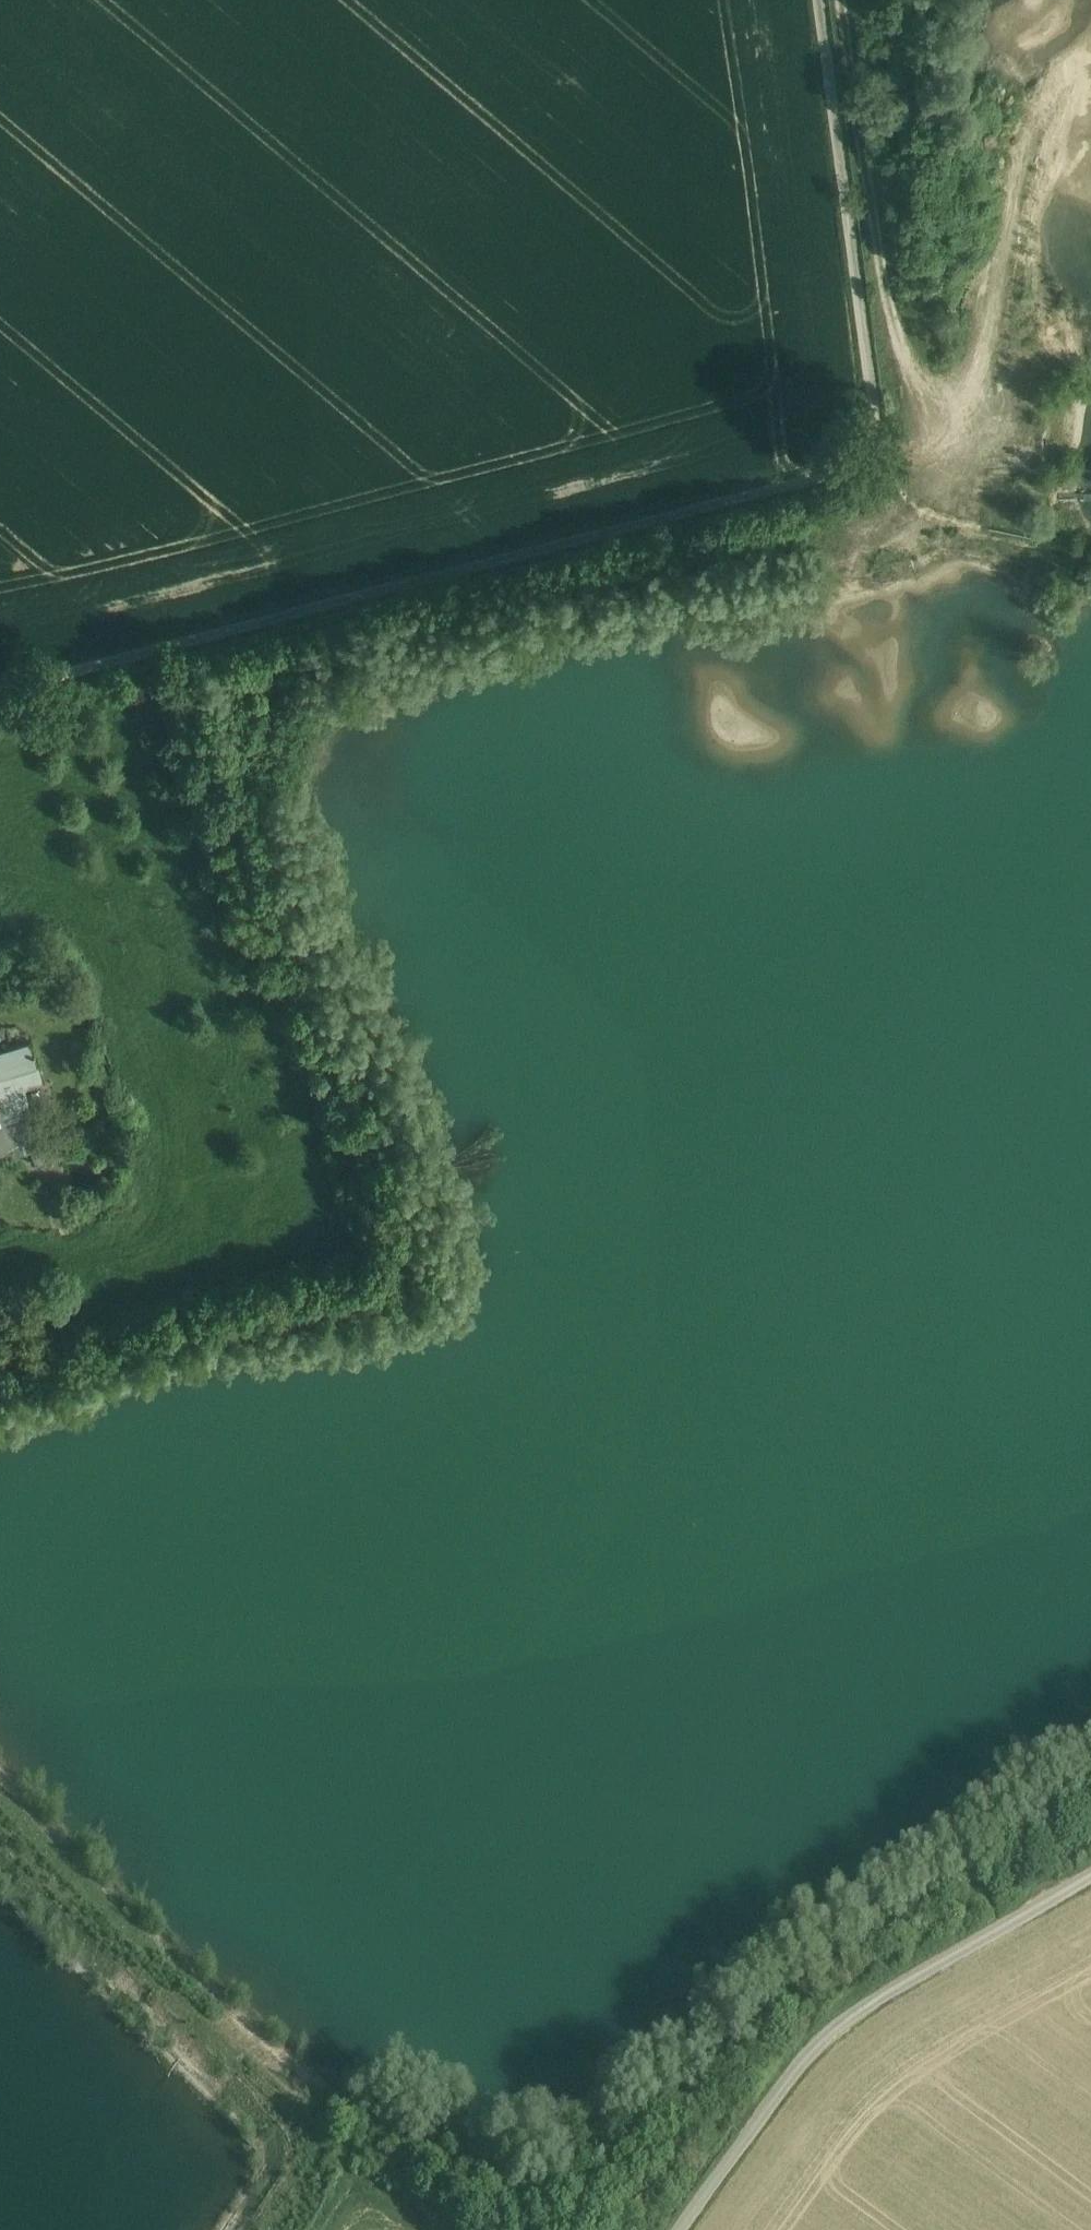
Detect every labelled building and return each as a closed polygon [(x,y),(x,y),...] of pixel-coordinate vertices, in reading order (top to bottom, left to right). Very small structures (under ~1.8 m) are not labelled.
[(13,1141),(22,1139),(25,1149),(31,1147),(34,1161),(48,1157),(33,1112),(21,1116),(18,1104),(27,1101),(23,1088),(41,1083),(33,1055),(35,1055),(34,1052),(32,1053),(28,1042),(0,1051),(0,1145),(13,1141)]
